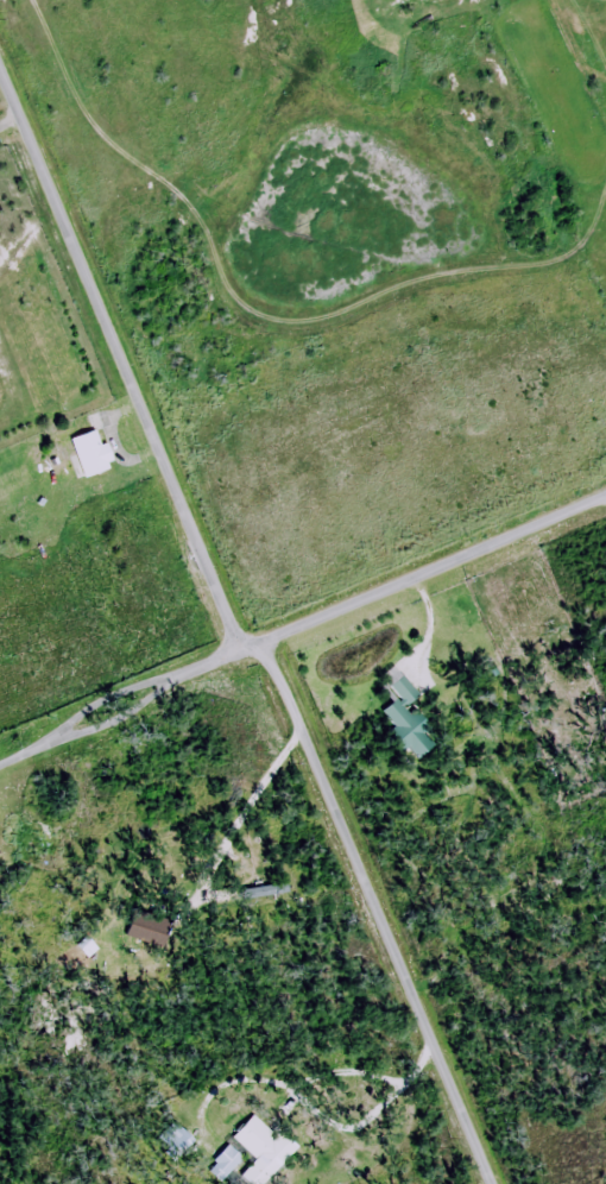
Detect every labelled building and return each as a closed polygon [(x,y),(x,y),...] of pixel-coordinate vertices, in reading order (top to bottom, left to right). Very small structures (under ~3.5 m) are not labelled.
[(117,468),(104,428),(74,438),(87,478),(117,468)] [(210,1164),(225,1178),(236,1167),(253,1183),(264,1183),(296,1151),(257,1114),(233,1138),(247,1152),(243,1156),(229,1143),(210,1164)]
